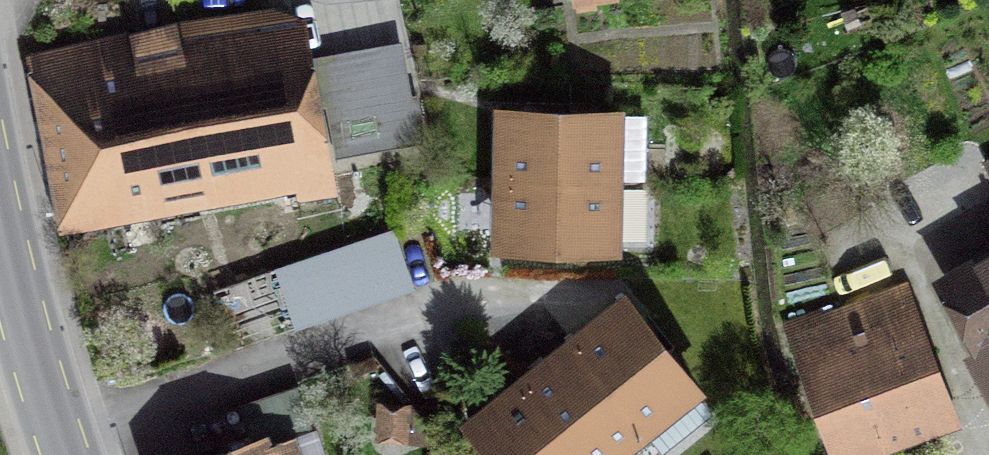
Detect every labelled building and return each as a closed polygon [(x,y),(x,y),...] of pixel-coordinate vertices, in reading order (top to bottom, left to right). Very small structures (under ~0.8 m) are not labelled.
[(95,233),(315,192),(287,38),(66,79),(95,233)] [(387,44),(325,56),(343,153),(405,142),(387,44)] [(506,147),(507,178),(508,215),(509,252),(612,248),(609,175),(607,111),(505,114),(506,147)] [(418,281),(397,210),(276,246),(297,316),(418,281)] [(937,295),(988,390),(988,266),(937,295)] [(790,339),(830,454),(909,454),(961,437),(913,297),(790,339)] [(641,424),(691,384),(627,305),(600,326),(577,344),(548,367),(524,387),(496,410),(471,429),(492,454),(603,454),(641,424)]
